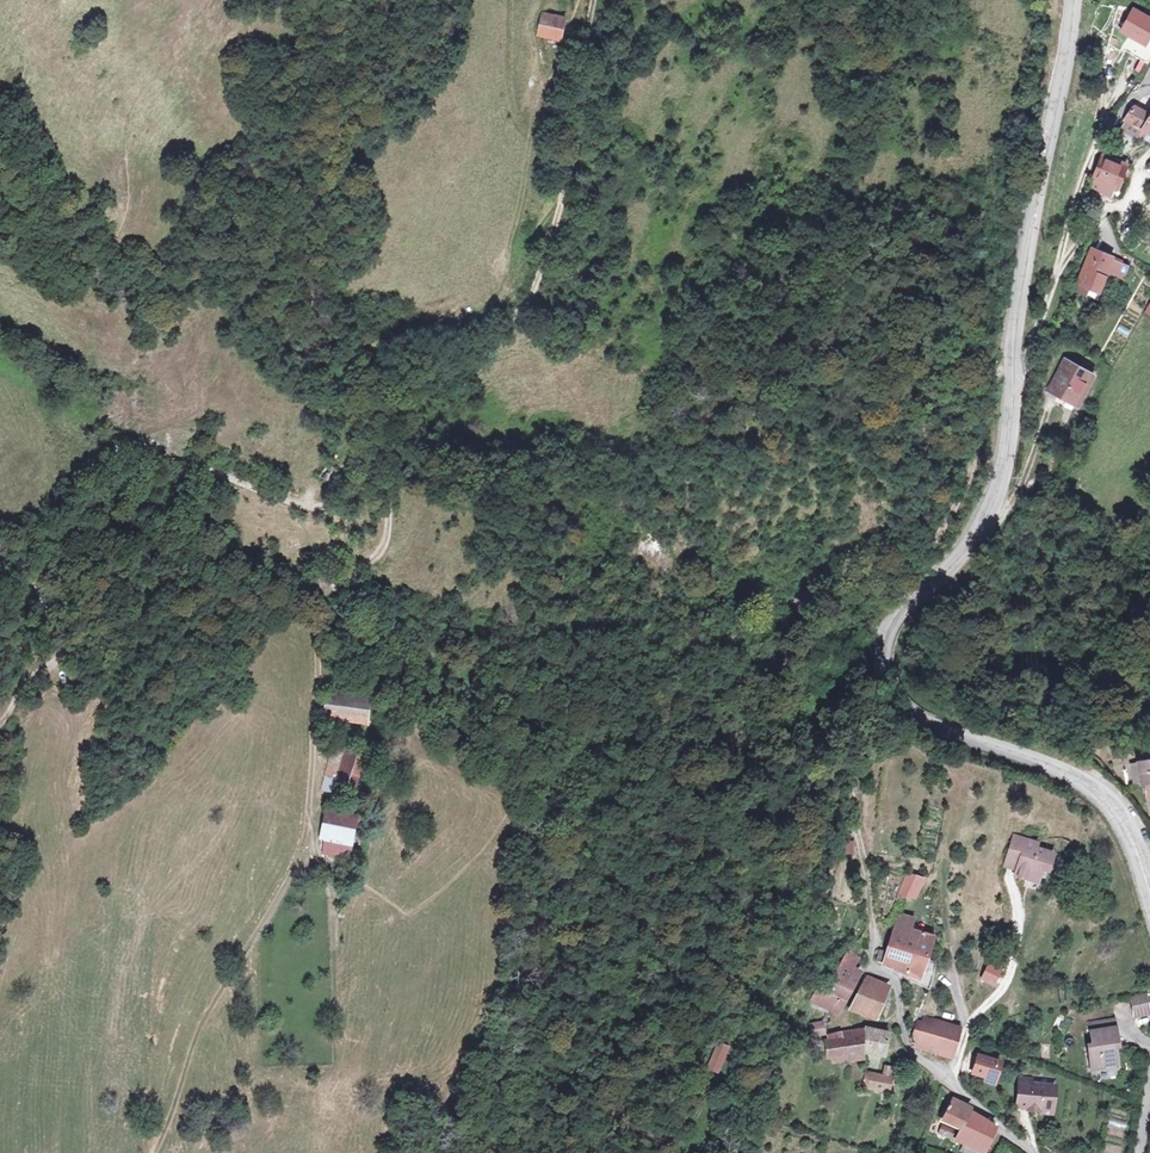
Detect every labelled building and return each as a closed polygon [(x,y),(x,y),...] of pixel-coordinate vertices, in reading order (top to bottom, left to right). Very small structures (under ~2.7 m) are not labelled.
[(574,15),(547,8),(543,22),(539,32),(568,39),(574,15)] [(1148,16),(1138,34),(1149,41),(1149,18),(1148,16)] [(1136,108),(1128,124),(1149,136),(1149,115),(1136,108)] [(1129,161),(1104,151),(1091,185),(1116,195),(1129,161)] [(1136,261),(1093,246),(1077,291),(1106,301),(1115,275),(1129,280),(1136,261)] [(1129,334),(1132,325),(1120,322),(1117,331),(1129,334)] [(1103,376),(1068,358),(1052,390),(1086,408),(1103,376)] [(342,467),(329,461),(321,477),(334,483),(342,467)] [(377,699),(330,689),(324,719),(370,729),(377,699)] [(374,752),(332,742),(324,776),(366,786),(374,752)] [(1133,761),(1137,789),(1149,788),(1149,758),(1133,761)] [(361,814),(328,808),(321,847),(353,853),(361,814)] [(1001,843),(975,840),(973,857),(987,859),(985,873),(984,879),(995,881),(996,871),(1009,873),(1009,871),(1010,863),(1019,864),(1021,852),(1000,849),(1001,843)] [(987,859),(973,857),(971,871),(985,873),(987,859)] [(1018,873),(1019,864),(1010,863),(1009,871),(1018,873)] [(921,875),(905,870),(899,888),(911,891),(921,875)] [(1008,883),(1009,873),(996,871),(995,881),(1008,883)] [(914,913),(895,906),(874,956),(912,971),(924,931),(909,927),(914,913)] [(862,956),(848,949),(830,990),(821,986),(811,1007),(840,1021),(847,1007),(878,1021),(894,986),(856,969),(862,956)] [(986,964),(980,981),(995,987),(1002,970),(986,964)] [(1134,976),(1118,980),(1123,998),(1139,995),(1134,976)] [(1149,997),(1131,999),(1132,1018),(1149,1016),(1149,1002),(1149,997)] [(1111,1008),(1084,1011),(1088,1034),(1083,1034),(1086,1060),(1113,1056),(1110,1032),(1115,1031),(1111,1008)] [(954,1022),(918,1011),(917,1015),(908,1011),(903,1025),(907,1038),(947,1051),(954,1022)] [(825,1021),(811,1023),(812,1038),(826,1036),(825,1021)] [(877,1047),(883,1028),(865,1023),(821,1040),(824,1048),(820,1051),(824,1066),(830,1063),(833,1071),(855,1063),(860,1045),(877,1047)] [(716,1041),(705,1069),(719,1075),(730,1047),(716,1041)] [(994,1051),(974,1045),(969,1061),(981,1065),(980,1069),(991,1072),(992,1068),(989,1067),(994,1051)] [(888,1062),(862,1059),(860,1076),(886,1080),(888,1062)] [(1028,1069),(1016,1068),(1014,1096),(1026,1097),(1034,1098),(1035,1095),(1049,1096),(1050,1076),(1028,1074),(1028,1069)] [(950,1095),(938,1121),(954,1128),(951,1133),(935,1127),(933,1134),(962,1147),(960,1151),(965,1152),(976,1152),(981,1143),(970,1138),(978,1121),(961,1112),(963,1106),(950,1095)] [(1034,1098),(1026,1097),(1025,1103),(1048,1105),(1049,1096),(1035,1095),(1034,1098)] [(989,1127),(978,1121),(970,1138),(981,1143),(989,1127)] [(1122,1148),(1123,1140),(1106,1138),(1105,1146),(1122,1148)]
